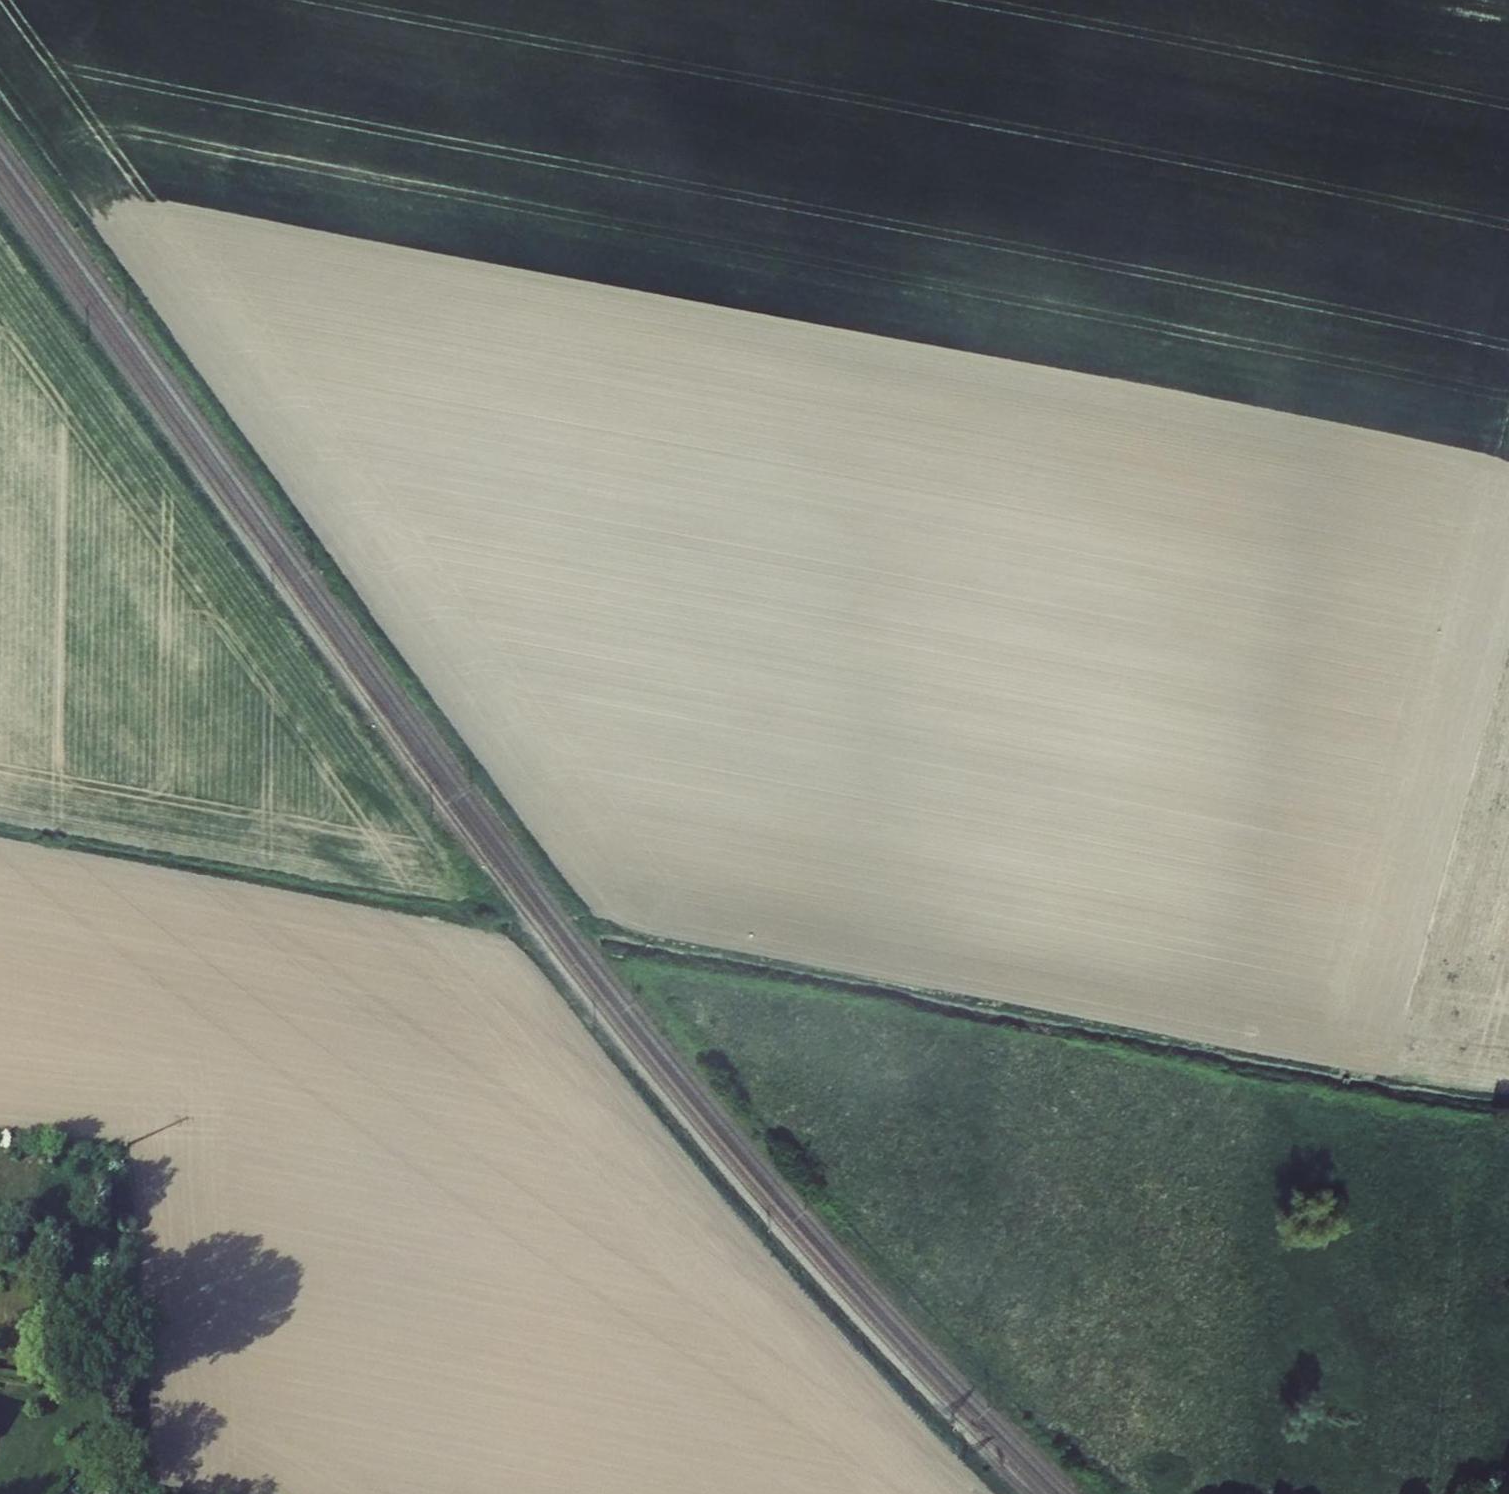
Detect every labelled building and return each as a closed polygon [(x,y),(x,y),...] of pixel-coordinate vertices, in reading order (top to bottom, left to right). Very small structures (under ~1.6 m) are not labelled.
[(21,1428),(16,1386),(0,1387),(0,1430),(21,1428)]
